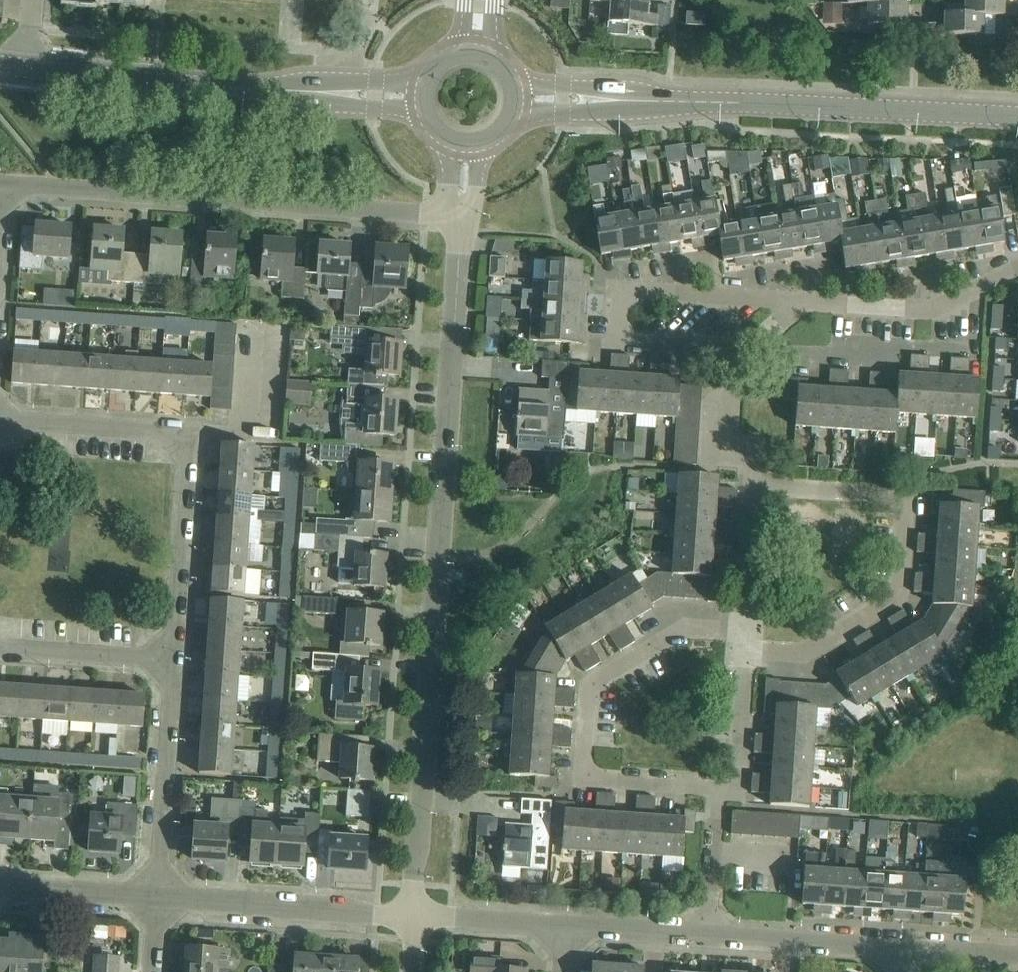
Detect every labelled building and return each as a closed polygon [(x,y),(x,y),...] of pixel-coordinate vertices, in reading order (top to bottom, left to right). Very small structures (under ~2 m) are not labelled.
[(983,15),(1003,15),(1004,0),(965,0),(965,5),(945,5),(945,14),(983,15)] [(648,16),(649,4),(610,2),(607,34),(627,36),(628,24),(657,27),(656,31),(669,32),(671,6),(658,5),(657,16),(648,16)] [(906,33),(907,4),(868,3),(868,4),(867,24),(885,24),(885,33),(906,33)] [(841,25),(842,5),(823,4),(822,24),(841,25)] [(686,12),(685,25),(705,26),(706,13),(686,12)] [(983,15),(945,14),(944,25),(924,24),(924,34),(983,35),(983,15)] [(693,159),(707,157),(706,152),(705,143),(691,145),(693,159)] [(661,159),(660,147),(645,148),(645,149),(646,149),(648,160),(661,159)] [(684,148),(674,150),(676,165),(686,164),(684,148)] [(747,153),(748,161),(749,167),(762,165),(760,151),(747,153)] [(727,160),(726,152),(706,152),(707,157),(708,163),(727,160)] [(812,157),(812,158),(815,171),(830,168),(828,154),(812,157)] [(864,176),(861,159),(849,159),(852,178),(864,176)] [(887,160),(878,160),(880,172),(882,173),(887,173),(889,171),(887,160)] [(985,161),(974,162),(975,171),(986,170),(985,161)] [(607,164),(609,175),(623,173),(621,162),(607,164)] [(607,170),(602,169),(604,184),(610,183),(607,170)] [(705,201),(694,203),(701,243),(709,242),(709,237),(719,235),(716,213),(717,213),(715,202),(711,180),(701,181),(705,201)] [(801,183),(792,185),(802,248),(813,246),(814,251),(823,249),(816,209),(806,211),(801,183)] [(791,249),(802,248),(792,185),(783,186),(787,214),(777,215),(783,256),(792,254),(791,249)] [(631,187),(633,201),(641,248),(651,246),(652,251),(661,250),(655,209),(644,211),(640,186),(631,187)] [(976,252),(984,251),(978,210),(968,212),(963,187),(954,188),(964,249),(975,248),(976,252)] [(1015,215),(1011,187),(999,189),(1003,217),(1015,215)] [(964,249),(954,188),(945,190),(949,215),(939,217),(945,257),(954,256),(953,251),(964,249)] [(936,259),(945,257),(939,217),(928,219),(926,207),(927,203),(925,193),(915,195),(925,256),(936,254),(936,259)] [(665,207),(655,209),(661,250),(670,248),(669,243),(680,242),(675,206),(673,194),(663,196),(665,207)] [(831,243),(841,241),(842,241),(838,221),(839,221),(836,201),(834,194),(825,195),(827,207),(816,209),(823,249),(832,248),(831,243)] [(899,223),(906,264),(915,262),(914,258),(925,256),(915,195),(905,196),(908,210),(897,212),(899,223)] [(988,209),(978,210),(984,251),(993,249),(993,245),(1004,243),(996,195),(986,197),(988,209)] [(844,199),(836,201),(839,221),(838,221),(842,241),(841,241),(846,269),(857,267),(858,272),(866,270),(860,230),(859,230),(858,218),(848,220),(844,199)] [(875,201),(885,262),(896,260),(897,265),(906,264),(899,223),(889,225),(887,213),(887,210),(885,199),(875,201)] [(630,250),(641,248),(633,201),(624,202),(626,214),(615,216),(622,256),(631,255),(630,250)] [(735,264),(744,262),(737,222),(727,223),(722,201),(715,202),(717,213),(716,213),(719,235),(723,261),(734,259),(735,264)] [(874,264),(885,262),(875,201),(864,203),(866,214),(868,217),(870,228),(860,230),(866,270),(875,269),(874,264)] [(684,204),(675,206),(680,242),(691,240),(692,245),(701,243),(694,203),(684,204)] [(755,207),(763,254),(774,252),(775,257),(783,256),(777,215),(776,215),(774,204),(755,207)] [(613,258),(622,256),(615,216),(605,217),(603,206),(593,207),(601,255),(612,253),(613,258)] [(752,256),(763,254),(755,207),(746,208),(748,220),(737,222),(744,262),(753,261),(752,256)] [(68,258),(69,246),(70,226),(36,224),(35,240),(21,239),(19,269),(39,270),(42,270),(42,257),(67,258),(68,258)] [(134,283),(136,255),(122,254),(124,230),(94,228),(92,269),(112,270),(111,281),(134,283)] [(136,255),(134,283),(159,284),(159,273),(179,275),(182,234),(152,232),(151,256),(136,255)] [(233,278),(235,258),(236,238),(208,236),(206,261),(193,260),(193,258),(192,258),(191,278),(189,294),(204,295),(206,276),(233,278)] [(304,299),(304,291),(306,271),(292,270),(294,242),(264,240),(263,258),(263,260),(262,272),(262,279),(283,280),(282,297),(304,299)] [(358,327),(360,308),(360,294),(361,283),(347,282),(347,276),(348,276),(350,246),(320,244),(318,274),(328,275),(326,290),(345,291),(343,326),(345,326),(358,327)] [(360,294),(360,308),(373,308),(373,307),(375,307),(375,304),(382,303),(387,298),(390,292),(390,286),(405,287),(408,250),(376,248),(375,264),(363,263),(361,283),(360,294)] [(489,277),(493,277),(505,278),(506,258),(490,257),(489,277)] [(250,258),(249,272),(262,272),(263,260),(263,258),(250,258)] [(535,260),(533,280),(586,284),(587,275),(582,275),(582,263),(535,260)] [(586,284),(533,280),(532,291),(522,290),(521,299),(585,304),(586,284)] [(67,291),(66,306),(76,307),(77,291),(67,291)] [(502,313),(503,300),(488,299),(486,311),(502,313)] [(530,320),(583,324),(585,304),(521,299),(521,309),(531,310),(530,320)] [(1002,307),(993,306),(992,317),(1001,318),(1002,318),(1002,307)] [(41,320),(41,310),(17,308),(16,318),(41,320)] [(41,310),(41,320),(66,322),(66,312),(41,310)] [(66,312),(66,322),(90,324),(91,313),(66,312)] [(91,313),(90,324),(116,326),(116,315),(91,313)] [(116,315),(116,326),(140,327),(141,317),(116,315)] [(141,317),(140,327),(165,329),(166,319),(141,317)] [(487,317),(486,337),(499,338),(500,318),(487,317)] [(992,317),(991,330),(1001,330),(1001,318),(992,317)] [(166,319),(165,329),(190,331),(191,320),(166,319)] [(191,320),(190,331),(215,333),(216,322),(191,320)] [(583,324),(530,320),(529,340),(582,344),(583,324)] [(215,333),(236,335),(237,324),(216,322),(215,333)] [(304,323),(291,322),(290,339),(303,340),(304,323)] [(343,345),(343,354),(368,355),(367,370),(349,369),(348,385),(366,386),(380,387),(386,387),(387,375),(399,376),(401,344),(380,342),(381,328),(361,327),(358,327),(345,326),(343,345)] [(215,333),(215,344),(236,345),(236,335),(215,333)] [(996,339),(995,350),(1005,351),(1006,339),(996,338),(996,339)] [(235,356),(236,345),(215,344),(214,355),(235,356)] [(36,385),(38,353),(13,351),(11,383),(36,385)] [(136,392),(138,360),(138,352),(125,351),(125,359),(113,358),(111,390),(136,392)] [(543,351),(543,361),(553,362),(554,362),(554,352),(543,351)] [(36,385),(61,387),(63,355),(38,353),(36,385)] [(596,412),(617,414),(621,355),(611,354),(610,374),(599,373),(596,412)] [(88,357),(63,355),(61,387),(86,388),(88,357)] [(214,355),(213,365),(234,367),(235,356),(214,355)] [(621,355),(617,414),(637,415),(639,376),(629,375),(630,355),(621,355)] [(899,374),(897,394),(894,433),(895,433),(896,413),(916,414),(920,356),(911,355),(909,375),(899,374)] [(930,356),(920,356),(916,414),(936,416),(939,377),(928,376),(930,356)] [(113,358),(88,357),(86,388),(111,390),(113,358)] [(650,377),(639,376),(637,415),(657,416),(661,358),(651,357),(650,377)] [(677,418),(677,407),(678,396),(679,385),(679,379),(668,378),(670,358),(661,358),(657,416),(677,418)] [(936,416),(956,417),(960,358),(951,358),(949,378),(939,377),(936,416)] [(960,358),(956,417),(976,419),(979,379),(968,379),(970,359),(960,358)] [(136,392),(161,394),(163,362),(138,360),(136,392)] [(564,439),(569,363),(554,362),(553,362),(543,361),(541,377),(549,378),(548,392),(519,390),(516,435),(564,439)] [(188,364),(163,362),(161,394),(185,395),(188,364)] [(576,411),(596,412),(599,373),(589,373),(589,364),(570,363),(568,391),(577,391),(576,411)] [(213,366),(188,364),(185,395),(210,397),(213,366)] [(234,367),(213,365),(212,376),(233,378),(234,367)] [(994,367),(993,379),(1003,379),(1004,367),(994,367)] [(829,389),(817,389),(815,427),(835,429),(839,370),(830,369),(829,389)] [(849,371),(839,370),(835,429),(855,430),(857,391),(847,391),(849,371)] [(857,391),(855,430),(874,432),(879,373),(870,372),(868,392),(857,391)] [(874,432),(894,433),(897,394),(887,393),(889,373),(879,373),(874,432)] [(211,387),(233,388),(233,378),(212,376),(211,387)] [(795,426),(815,427),(817,389),(807,388),(808,380),(789,378),(787,399),(797,400),(795,426)] [(993,379),(992,391),(1002,391),(1003,379),(993,379)] [(310,405),(312,384),(287,382),(285,403),(310,405)] [(380,387),(366,386),(348,385),(347,401),(342,401),(341,409),(340,418),(340,426),(341,432),(342,437),(343,439),(345,439),(345,444),(357,445),(381,447),(382,435),(394,436),(397,401),(380,399),(380,387)] [(679,385),(678,396),(701,398),(702,386),(679,385)] [(232,399),(233,388),(211,387),(211,398),(232,399)] [(700,409),(701,398),(678,396),(677,407),(700,409)] [(231,410),(232,399),(211,398),(210,409),(231,410)] [(677,407),(677,418),(699,420),(700,409),(677,407)] [(991,407),(990,419),(1000,420),(1001,408),(991,407)] [(699,420),(677,418),(676,429),(699,431),(699,420)] [(1000,433),(1000,421),(991,420),(990,432),(1000,433)] [(698,442),(699,431),(676,429),(675,441),(698,442)] [(917,436),(916,453),(935,455),(937,438),(917,436)] [(565,440),(565,452),(577,453),(577,440),(565,440)] [(675,441),(674,452),(697,453),(698,442),(675,441)] [(321,442),(320,461),(355,464),(357,445),(345,444),(321,442)] [(221,468),(253,470),(254,445),(222,443),(221,468)] [(988,446),(987,458),(999,459),(1000,447),(988,446)] [(279,472),(298,474),(300,449),(281,448),(279,472)] [(954,457),(967,459),(968,450),(955,449),(954,457)] [(696,465),(697,453),(674,452),(673,464),(696,465)] [(818,455),(817,466),(828,467),(828,455),(818,455)] [(360,462),(358,492),(391,494),(393,465),(360,462)] [(221,468),(219,493),(251,495),(253,470),(221,468)] [(298,474),(279,472),(279,474),(280,474),(278,497),(297,499),(298,474)] [(663,492),(678,494),(737,498),(737,489),(717,488),(718,477),(673,474),(673,472),(665,472),(663,492)] [(494,478),(493,490),(507,491),(507,482),(504,478),(494,478)] [(629,479),(628,490),(638,491),(639,480),(629,479)] [(939,525),(977,528),(979,507),(984,508),(985,492),(953,489),(953,495),(932,494),(931,513),(939,514),(939,525)] [(389,522),(391,494),(358,492),(357,505),(352,504),(351,519),(345,518),(345,521),(317,519),(315,535),(363,538),(372,539),(373,521),(389,522)] [(219,493),(217,518),(249,520),(256,520),(257,509),(250,509),(251,495),(219,493)] [(736,508),(737,498),(678,494),(677,513),(715,516),(716,507),(736,508)] [(297,499),(278,497),(278,498),(276,498),(274,523),(295,524),(297,499)] [(715,516),(677,513),(675,533),(734,537),(735,529),(715,528),(715,516)] [(247,545),(249,520),(217,518),(215,543),(247,545)] [(295,524),(274,523),(283,524),(282,548),(293,549),(295,524)] [(976,548),(977,528),(939,525),(938,535),(918,534),(917,544),(976,548)] [(362,554),(363,538),(315,535),(300,533),(298,550),(338,553),(337,568),(339,568),(338,584),(384,587),(386,555),(362,554)] [(734,537),(675,533),(674,553),(713,555),(713,546),(733,548),(734,537)] [(215,543),(214,568),(246,570),(247,545),(215,543)] [(937,554),(936,565),(975,568),(976,548),(917,544),(917,552),(937,554)] [(293,549),(282,548),(280,573),(291,573),(293,549)] [(708,602),(722,603),(725,568),(712,567),(713,555),(674,553),(672,573),(676,573),(687,574),(698,575),(709,576),(708,600),(708,602)] [(973,588),(975,568),(936,565),(935,575),(915,573),(914,583),(973,588)] [(244,595),(246,570),(214,568),(212,593),(244,595)] [(663,597),(657,572),(637,584),(632,575),(614,585),(634,619),(651,609),(650,605),(663,597)] [(657,572),(663,597),(674,598),(676,573),(672,573),(657,572)] [(291,573),(280,573),(278,598),(290,599),(291,573)] [(687,574),(676,573),(674,598),(685,598),(687,574)] [(698,575),(687,574),(685,598),(696,599),(698,575)] [(696,599),(708,600),(709,576),(698,575),(696,599)] [(973,588),(914,583),(914,592),(934,594),(933,605),(972,608),(973,588)] [(625,625),(634,619),(614,585),(596,596),(627,647),(635,642),(625,625)] [(619,651),(627,647),(596,596),(579,606),(600,640),(609,634),(619,651)] [(337,599),(304,597),(302,612),(336,615),(337,599)] [(211,599),(209,624),(242,626),(243,601),(211,599)] [(277,604),(276,628),(287,629),(289,605),(277,604)] [(987,609),(972,608),(933,605),(935,606),(925,622),(923,621),(942,653),(968,611),(981,619),(987,609)] [(579,606),(562,616),(593,668),(601,662),(591,645),(600,640),(579,606)] [(895,614),(926,665),(944,655),(942,653),(923,621),(913,627),(903,610),(895,614)] [(340,642),(340,655),(345,655),(360,656),(369,657),(370,645),(380,646),(382,614),(362,613),(348,612),(346,642),(340,642)] [(909,676),(926,665),(895,614),(887,620),(897,637),(889,642),(909,676)] [(585,672),(593,668),(562,616),(545,626),(546,628),(565,661),(575,655),(585,672)] [(240,651),(242,626),(209,624),(208,649),(240,651)] [(274,653),(285,654),(287,629),(276,628),(274,653)] [(563,660),(565,661),(546,628),(518,674),(555,677),(553,676),(563,660)] [(861,635),(892,686),(909,676),(889,642),(879,647),(869,630),(861,635)] [(875,697),(892,686),(861,635),(853,640),(863,657),(854,663),(875,697)] [(238,676),(240,651),(208,649),(206,674),(238,676)] [(272,678),(283,679),(285,654),(274,653),(272,678)] [(359,656),(345,655),(313,653),(311,670),(347,672),(345,703),(336,702),(335,719),(364,721),(365,705),(376,706),(378,672),(359,671),(359,656)] [(487,669),(489,654),(480,653),(478,668),(487,669)] [(875,697),(854,663),(837,673),(839,677),(826,685),(833,708),(851,697),(857,707),(875,697)] [(488,688),(489,674),(475,673),(474,687),(488,688)] [(206,674),(204,699),(236,701),(238,676),(206,674)] [(517,674),(515,695),(574,698),(575,690),(555,688),(555,677),(518,674),(517,674)] [(283,679),(272,678),(262,678),(261,702),(270,702),(282,703),(283,679)] [(814,726),(815,707),(813,707),(801,706),(790,705),(779,704),(781,682),(781,680),(766,679),(764,713),(776,714),(776,724),(814,726)] [(779,704),(790,705),(792,682),(781,682),(779,704)] [(803,683),(792,682),(790,705),(801,706),(803,683)] [(801,706),(813,707),(814,684),(803,683),(801,706)] [(941,691),(946,699),(960,691),(955,683),(941,691)] [(813,707),(815,707),(833,708),(826,685),(814,684),(813,707)] [(18,718),(20,687),(0,685),(0,717),(18,718)] [(45,688),(20,687),(18,718),(43,720),(45,688)] [(43,720),(68,722),(70,690),(45,688),(43,720)] [(68,722),(93,723),(95,692),(70,690),(68,722)] [(95,692),(93,723),(118,725),(120,694),(95,692)] [(145,695),(120,694),(118,725),(143,727),(145,695)] [(574,698),(515,695),(514,715),(553,717),(553,707),(573,708),(574,698)] [(235,726),(236,701),(204,699),(202,723),(235,726)] [(280,728),(282,703),(270,702),(268,728),(280,728)] [(552,728),(553,717),(514,715),(512,735),(571,739),(572,729),(552,728)] [(235,726),(202,723),(201,748),(233,751),(235,726)] [(814,726),(776,724),(775,735),(755,734),(754,743),(813,747),(814,726)] [(268,746),(268,753),(278,754),(280,728),(268,728),(262,727),(261,745),(268,746)] [(471,733),(470,742),(479,743),(479,733),(471,733)] [(349,736),(318,734),(317,761),(342,763),(341,779),(355,779),(355,782),(359,782),(359,780),(371,781),(373,750),(344,748),(345,737),(348,737),(349,736)] [(512,735),(511,755),(550,758),(551,747),(571,748),(571,739),(512,735)] [(91,755),(90,766),(115,767),(117,742),(117,739),(110,738),(108,756),(91,755)] [(125,743),(117,742),(115,767),(140,769),(141,753),(124,752),(125,743)] [(774,754),(773,764),(811,767),(813,747),(754,743),(754,753),(774,754)] [(15,760),(16,750),(0,748),(0,759),(15,760)] [(231,776),(233,751),(201,748),(199,773),(231,776)] [(66,753),(65,764),(90,766),(91,755),(85,755),(85,750),(76,749),(76,754),(66,753)] [(41,751),(16,750),(15,760),(40,762),(41,751)] [(40,762),(65,764),(66,753),(41,751),(40,762)] [(276,779),(278,754),(268,753),(266,778),(276,779)] [(549,768),(550,758),(511,755),(510,775),(536,777),(535,786),(556,788),(558,769),(549,768)] [(467,762),(466,773),(480,774),(481,763),(467,762)] [(811,767),(773,764),(772,775),(752,774),(752,783),(810,787),(811,767)] [(239,834),(240,810),(242,782),(234,782),(233,801),(213,800),(211,826),(195,825),(193,859),(225,861),(227,833),(239,834)] [(809,808),(810,787),(752,783),(751,792),(771,794),(770,805),(809,808)] [(32,800),(7,798),(7,791),(0,790),(0,845),(4,846),(4,838),(29,839),(32,800)] [(370,791),(347,790),(345,817),(368,818),(370,791)] [(846,809),(847,793),(838,792),(837,808),(846,809)] [(32,800),(29,839),(54,841),(53,849),(68,850),(72,794),(57,793),(57,802),(32,800)] [(595,813),(585,812),(582,851),(602,852),(606,793),(597,793),(595,813)] [(622,854),(625,815),(614,814),(616,794),(606,793),(602,852),(622,854)] [(642,855),(646,796),(637,796),(635,816),(625,815),(622,854),(642,855)] [(662,857),(665,818),(654,817),(655,797),(646,796),(642,855),(662,857)] [(547,869),(551,801),(522,799),(521,814),(532,815),(531,826),(505,825),(502,866),(547,869)] [(562,849),(582,851),(585,812),(574,811),(575,803),(556,802),(554,823),(564,823),(562,849)] [(138,806),(118,804),(106,803),(105,817),(87,816),(86,825),(78,824),(77,835),(89,836),(88,851),(119,853),(120,836),(135,837),(138,806)] [(251,863),(276,865),(279,827),(267,826),(267,811),(240,810),(239,834),(238,839),(252,840),(251,863)] [(675,818),(665,818),(662,857),(682,858),(684,832),(693,833),(695,811),(676,810),(675,818)] [(731,834),(742,835),(744,812),(733,811),(731,834)] [(755,812),(744,812),(742,835),(753,836),(755,812)] [(766,813),(755,812),(753,836),(765,837),(766,813)] [(777,814),(766,813),(765,837),(776,837),(777,814)] [(279,827),(276,865),(303,867),(304,853),(305,844),(318,845),(319,829),(320,815),(304,814),(304,819),(280,818),(279,827)] [(789,815),(777,814),(776,837),(787,838),(789,815)] [(801,816),(789,815),(787,838),(799,839),(801,816)] [(814,817),(814,825),(818,829),(828,829),(828,826),(828,818),(814,817)] [(847,831),(848,819),(828,818),(828,826),(828,829),(847,831)] [(886,834),(887,823),(874,822),(873,833),(886,834)] [(927,837),(928,824),(917,824),(916,837),(927,837)] [(947,836),(949,836),(949,826),(935,825),(934,837),(947,838),(947,836)] [(967,837),(968,827),(949,826),(949,836),(967,837)] [(332,830),(319,829),(318,845),(330,846),(329,869),(364,871),(366,839),(331,837),(332,830)] [(836,870),(825,870),(822,911),(831,911),(831,906),(843,907),(846,849),(837,849),(836,870)] [(856,850),(846,849),(843,907),(853,908),(853,913),(862,914),(865,872),(864,872),(854,872),(856,850)] [(813,910),(822,911),(825,870),(826,854),(806,853),(802,904),(814,905),(813,910)] [(886,853),(886,859),(882,910),(893,911),(893,916),(902,916),(905,875),(894,875),(896,854),(886,853)] [(864,872),(865,872),(862,914),(871,914),(871,909),(882,910),(886,859),(865,858),(864,872)] [(946,862),(926,861),(926,865),(922,913),(933,913),(933,918),(942,919),(946,862)] [(966,864),(946,862),(942,919),(951,920),(951,914),(962,915),(966,864)] [(922,913),(926,865),(916,864),(915,876),(905,875),(902,916),(911,917),(911,912),(922,913)] [(619,894),(620,879),(606,879),(605,894),(619,894)] [(999,886),(989,885),(988,895),(998,896),(999,886)] [(108,926),(108,938),(124,939),(124,927),(108,926)] [(197,928),(196,937),(213,938),(214,929),(197,928)] [(41,957),(43,937),(20,936),(20,942),(0,941),(0,971),(40,971),(41,957)] [(230,971),(227,969),(228,950),(188,948),(188,960),(186,960),(185,971),(230,971)] [(320,957),(295,955),(294,957),(282,956),(280,971),(319,971),(320,957)] [(526,971),(502,970),(503,959),(471,956),(470,971),(526,971)] [(319,971),(357,971),(358,961),(345,960),(345,959),(320,957),(319,971)] [(119,959),(95,958),(94,971),(118,971),(119,959)] [(618,966),(593,964),(592,971),(618,971),(618,966)]
